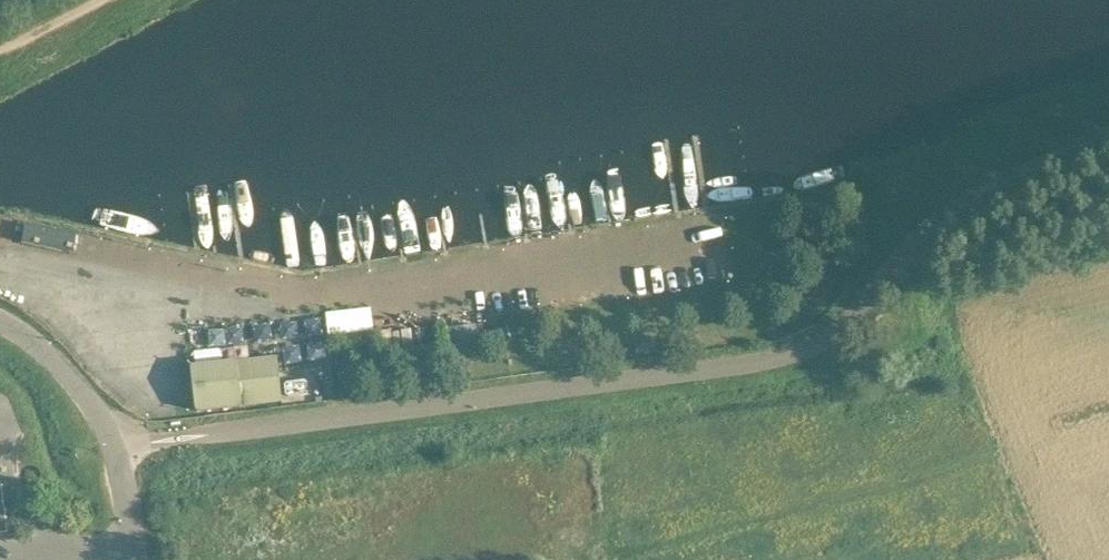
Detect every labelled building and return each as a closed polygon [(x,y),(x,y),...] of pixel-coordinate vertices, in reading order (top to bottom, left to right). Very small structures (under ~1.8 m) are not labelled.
[(198,410),(282,401),(277,357),(193,366),(198,410)] [(286,381),(284,384),(285,394),(287,396),(307,394),(309,391),(308,381),(305,379),(286,381)] [(9,532),(2,485),(0,472),(0,470),(0,533),(9,532)]
